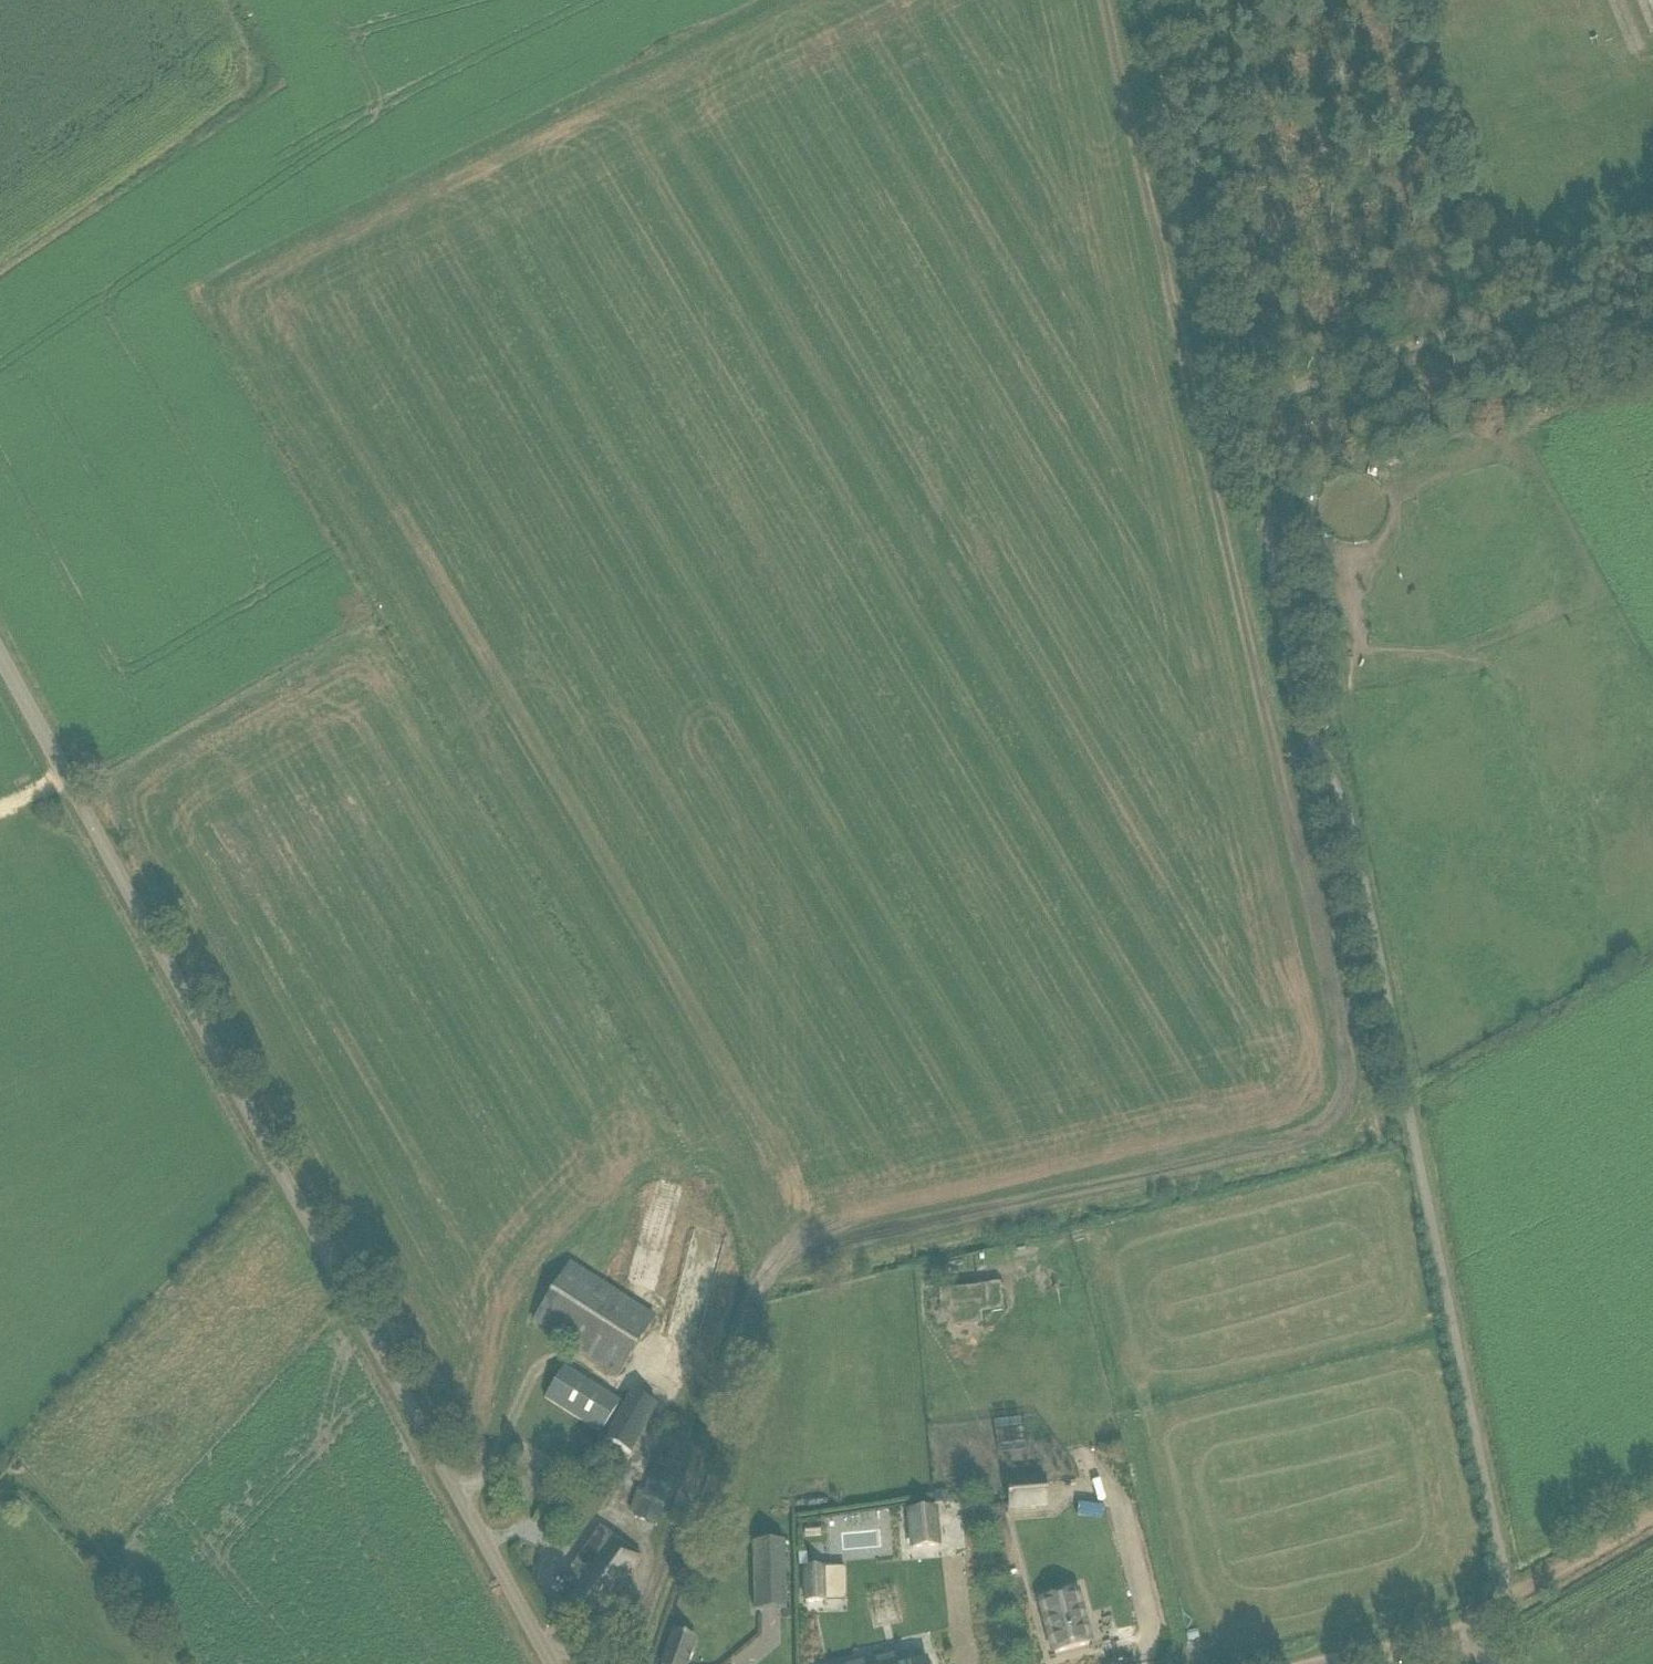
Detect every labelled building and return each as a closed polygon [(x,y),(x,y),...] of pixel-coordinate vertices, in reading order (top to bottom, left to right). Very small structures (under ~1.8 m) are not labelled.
[(534,1323),(617,1378),(656,1321),(573,1265),(534,1323)] [(1000,1284),(989,1285),(992,1312),(1002,1311),(1000,1284)] [(989,1285),(979,1286),(979,1290),(981,1313),(989,1312),(992,1312),(989,1285)] [(600,1434),(619,1405),(565,1369),(546,1397),(600,1434)] [(642,1378),(633,1393),(606,1440),(629,1453),(665,1391),(642,1378)] [(542,1402),(534,1415),(522,1433),(580,1469),(599,1438),(542,1402)] [(651,1471),(653,1472),(639,1516),(661,1524),(675,1479),(673,1478),(679,1464),(657,1456),(651,1471)] [(1045,1479),(1007,1482),(1009,1508),(1047,1505),(1045,1479)] [(1079,1504),(1078,1515),(1104,1518),(1105,1507),(1079,1504)] [(935,1509),(909,1511),(912,1549),(938,1547),(935,1509)] [(569,1584),(565,1589),(553,1606),(587,1630),(640,1554),(601,1526),(563,1580),(569,1584)] [(805,1537),(819,1536),(818,1526),(805,1527),(805,1537)] [(784,1610),(783,1543),(755,1544),(757,1611),(783,1610),(784,1610)] [(823,1569),(805,1569),(806,1603),(823,1602),(823,1569)] [(1075,1592),(1041,1601),(1055,1654),(1089,1645),(1075,1592)] [(784,1610),(783,1610),(783,1620),(791,1619),(791,1610),(784,1610)] [(665,1663),(688,1663),(697,1639),(676,1632),(665,1663)]
